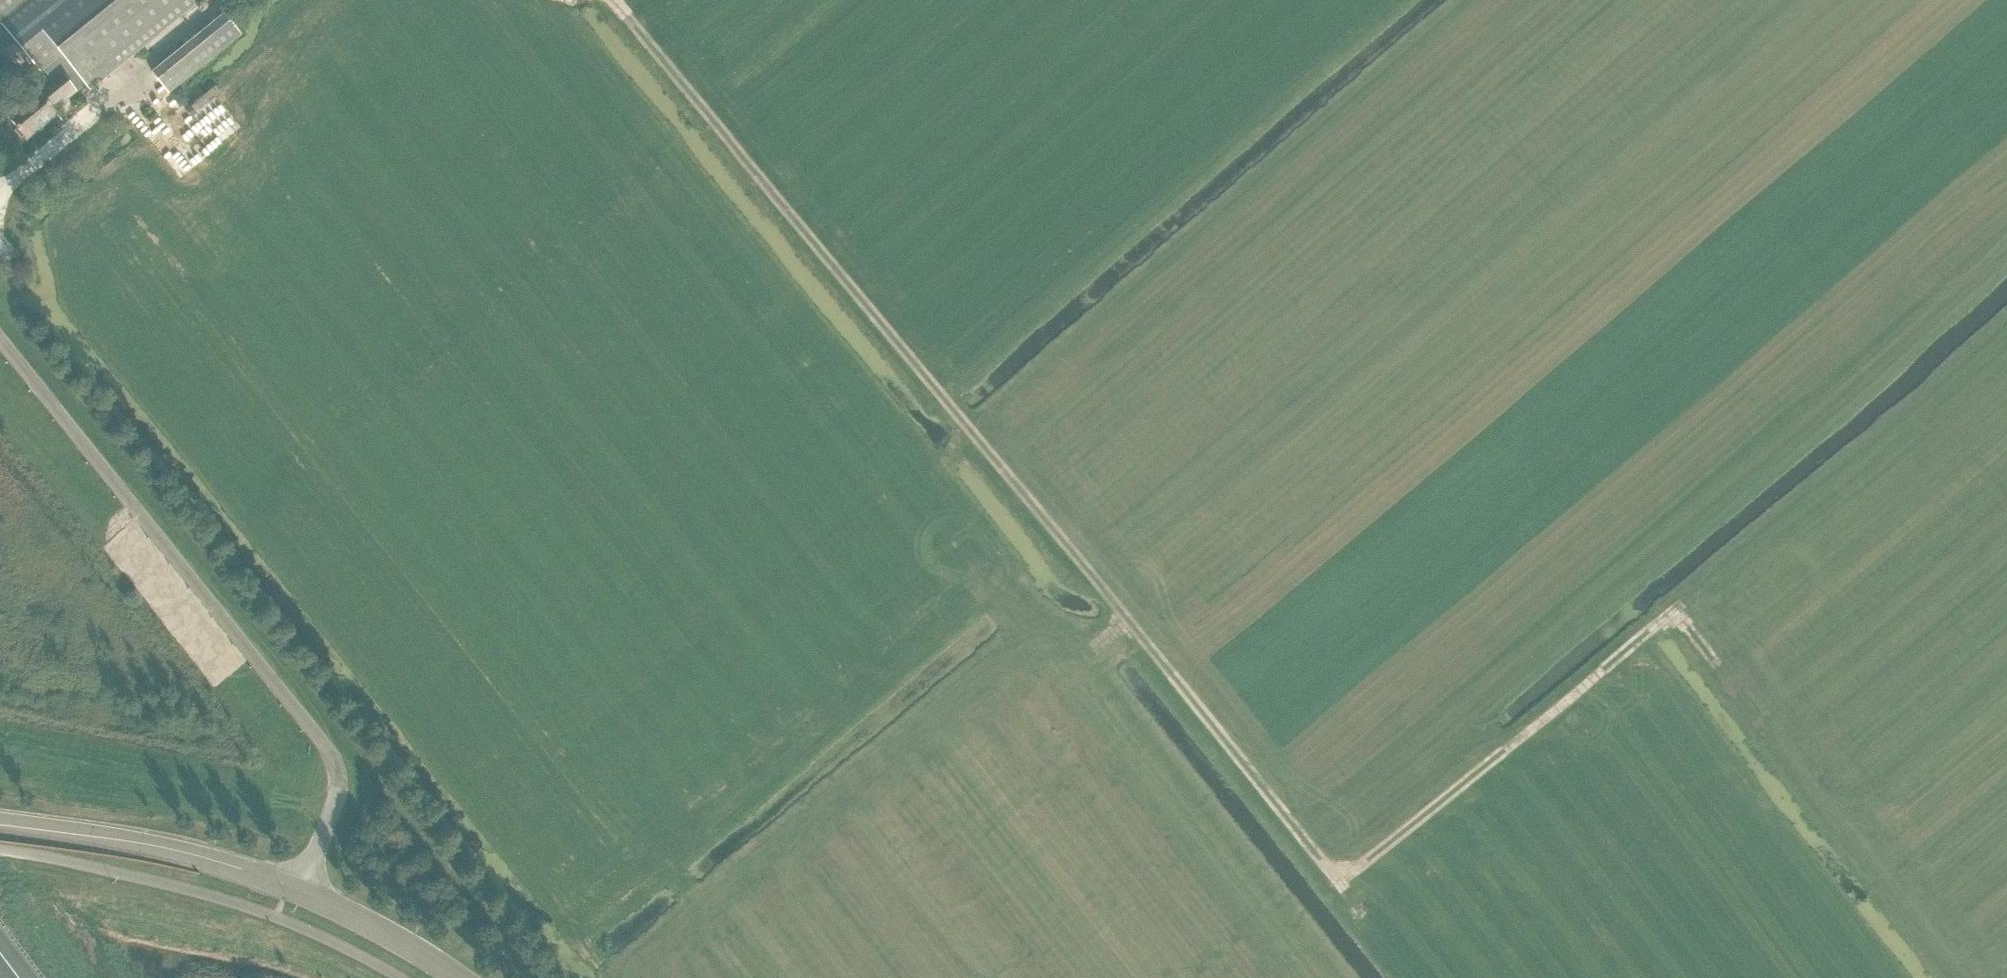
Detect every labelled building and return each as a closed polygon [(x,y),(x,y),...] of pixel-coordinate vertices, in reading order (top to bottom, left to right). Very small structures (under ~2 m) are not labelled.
[(50,85),(53,82),(28,52),(79,11),(69,0),(0,0),(0,23),(50,85)] [(20,138),(23,135),(26,139),(57,114),(53,109),(126,50),(115,36),(117,34),(113,29),(135,11),(142,19),(165,0),(111,0),(96,11),(90,3),(93,0),(69,0),(79,11),(28,52),(53,82),(50,85),(40,93),(39,92),(8,117),(17,128),(15,130),(20,138)] [(90,3),(96,11),(111,0),(93,0),(90,3)] [(151,71),(169,94),(242,35),(224,12),(151,71)] [(170,96),(179,107),(188,100),(179,88),(170,96)]
